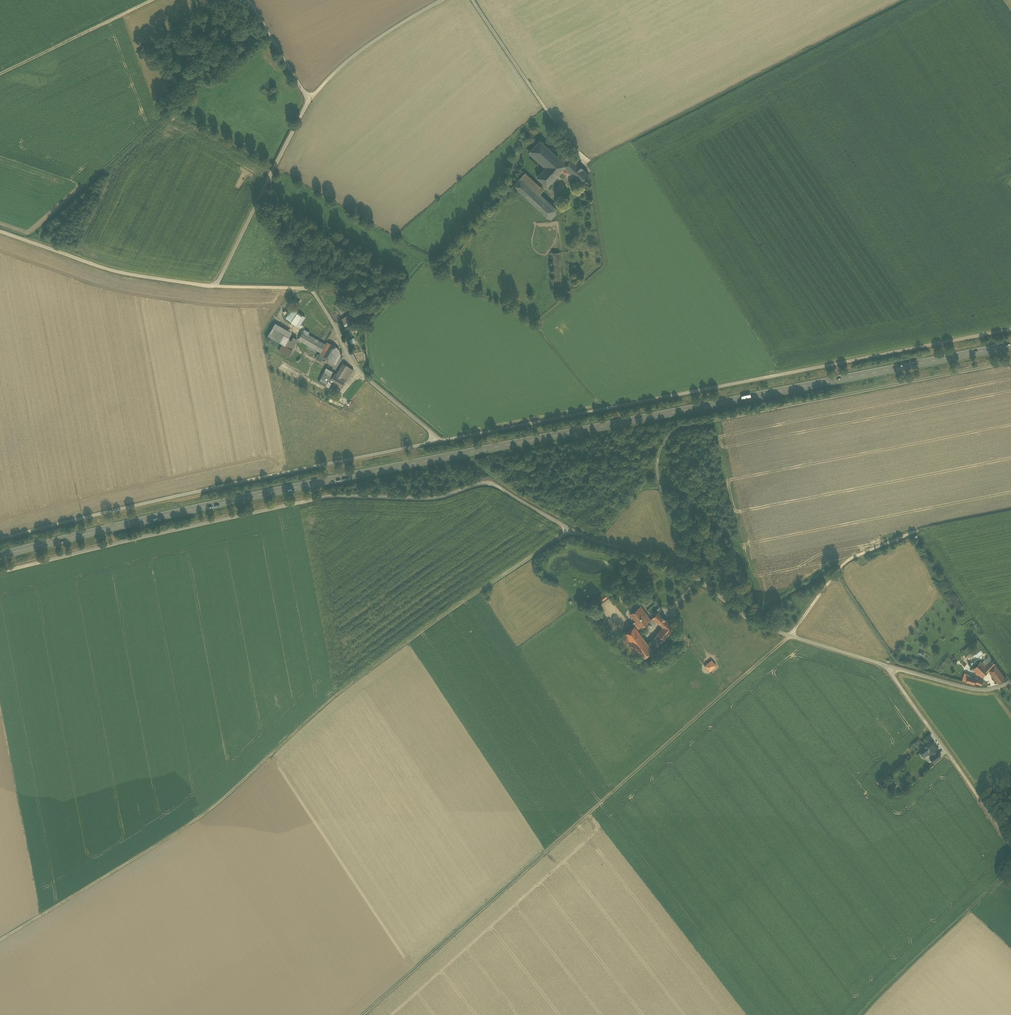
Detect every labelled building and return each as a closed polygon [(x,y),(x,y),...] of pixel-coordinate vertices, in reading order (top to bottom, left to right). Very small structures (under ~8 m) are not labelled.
[(540,140),(530,151),(547,166),(557,156),(540,140)] [(537,177),(547,186),(565,167),(567,165),(557,156),(547,166),(537,177)] [(565,167),(571,173),(578,165),(572,159),(567,165),(565,167)] [(582,168),(578,165),(571,173),(574,176),(582,168)] [(582,168),(574,176),(581,182),(588,174),(582,168)] [(524,173),(520,178),(538,194),(542,190),(524,173)] [(555,210),(538,194),(520,178),(513,185),(548,217),(551,220),(557,213),(554,211),(555,210)] [(334,305),(340,314),(348,310),(347,307),(342,300),(334,305)] [(291,322),(298,312),(293,308),(286,318),(291,322)] [(296,325),(303,315),(298,312),(291,322),(296,325)] [(305,317),(303,315),(296,325),(299,327),(305,317)] [(348,321),(345,316),(340,319),(343,324),(348,321)] [(268,335),(280,342),(284,334),(289,336),(291,332),(275,323),(268,335)] [(323,357),(329,360),(336,347),(327,341),(325,344),(308,334),(303,331),(298,339),(321,352),(319,355),(320,355),(323,357)] [(282,343),(285,345),(289,339),(287,338),(289,336),(284,334),(280,342),(282,343)] [(296,343),(295,342),(291,340),(289,339),(285,345),(293,349),(296,343)] [(293,350),(293,349),(285,345),(282,343),(278,350),(289,356),(293,350)] [(335,364),(337,361),(333,359),(338,350),(339,350),(336,347),(329,360),(335,364)] [(341,388),(346,379),(342,377),(348,369),(349,367),(343,363),(336,374),(335,373),(333,375),(330,381),(332,382),(341,388)] [(353,369),(349,367),(348,369),(342,377),(346,379),(347,380),(353,369)] [(330,381),(333,375),(332,374),(325,370),(318,382),(329,387),(332,382),(330,381)] [(633,622),(638,629),(650,620),(643,609),(642,610),(640,607),(630,613),(635,621),(633,622)] [(653,618),(657,622),(662,617),(662,616),(658,613),(658,612),(658,613),(653,617),(653,618)] [(657,622),(660,625),(665,619),(662,616),(662,617),(657,622)] [(665,619),(660,625),(663,627),(658,633),(664,639),(674,628),(675,628),(674,628),(665,619)] [(634,626),(625,633),(640,654),(643,658),(653,651),(648,644),(634,626)] [(636,657),(640,654),(625,633),(620,637),(636,657)] [(658,633),(648,644),(653,651),(664,639),(658,633)] [(988,670),(997,682),(1005,677),(989,656),(982,662),(980,661),(973,669),(981,677),(982,677),(988,670)] [(709,671),(716,665),(710,659),(703,665),(709,671)] [(977,678),(968,676),(967,681),(975,684),(976,682),(981,684),(982,680),(977,678)] [(923,755),(925,756),(929,752),(930,754),(932,752),(934,754),(936,753),(934,750),(937,748),(931,741),(926,746),(925,745),(925,746),(924,745),(919,749),(919,750),(923,755)] [(930,757),(934,763),(941,757),(937,752),(936,753),(934,754),(930,757)]
